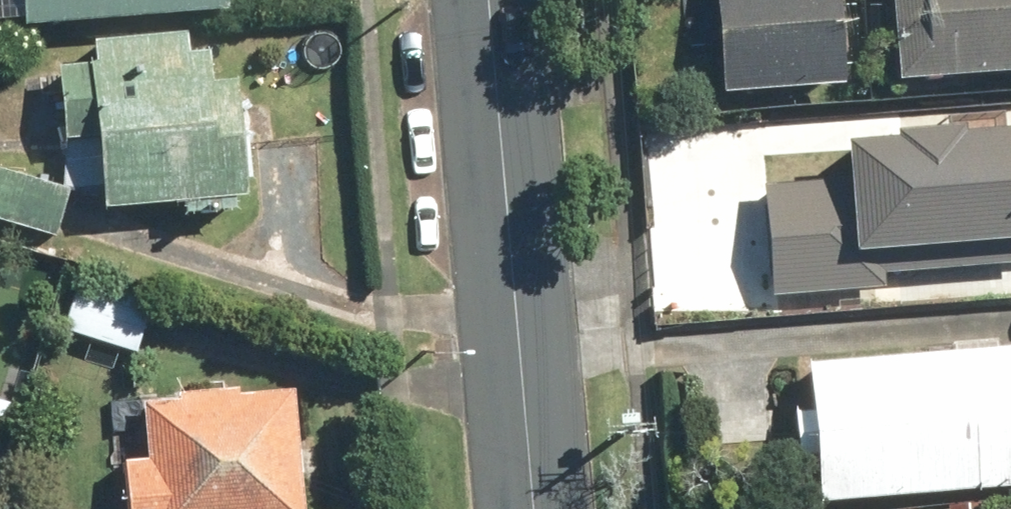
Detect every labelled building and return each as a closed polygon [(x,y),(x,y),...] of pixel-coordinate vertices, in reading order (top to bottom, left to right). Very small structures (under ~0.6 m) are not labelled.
[(18,22),(222,8),(221,0),(17,0),(18,22)] [(713,94),(836,85),(830,0),(706,0),(713,94)] [(893,78),(1010,70),(1010,0),(887,0),(893,78)] [(178,30),(86,37),(88,61),(53,64),(59,140),(94,137),(100,207),(243,197),(235,78),(207,80),(204,48),(180,50),(178,30)] [(764,180),(776,304),(977,286),(976,280),(1010,277),(1010,267),(1007,223),(973,226),(967,162),(881,169),(831,174),(764,180)] [(0,170),(0,222),(50,237),(65,190),(0,170)] [(740,242),(645,250),(651,319),(746,311),(740,242)] [(145,301),(70,278),(54,328),(129,351),(145,301)] [(801,362),(804,411),(786,412),(790,460),(813,458),(816,500),(1010,486),(1010,348),(801,362)] [(139,401),(149,508),(300,508),(289,388),(139,401)]
